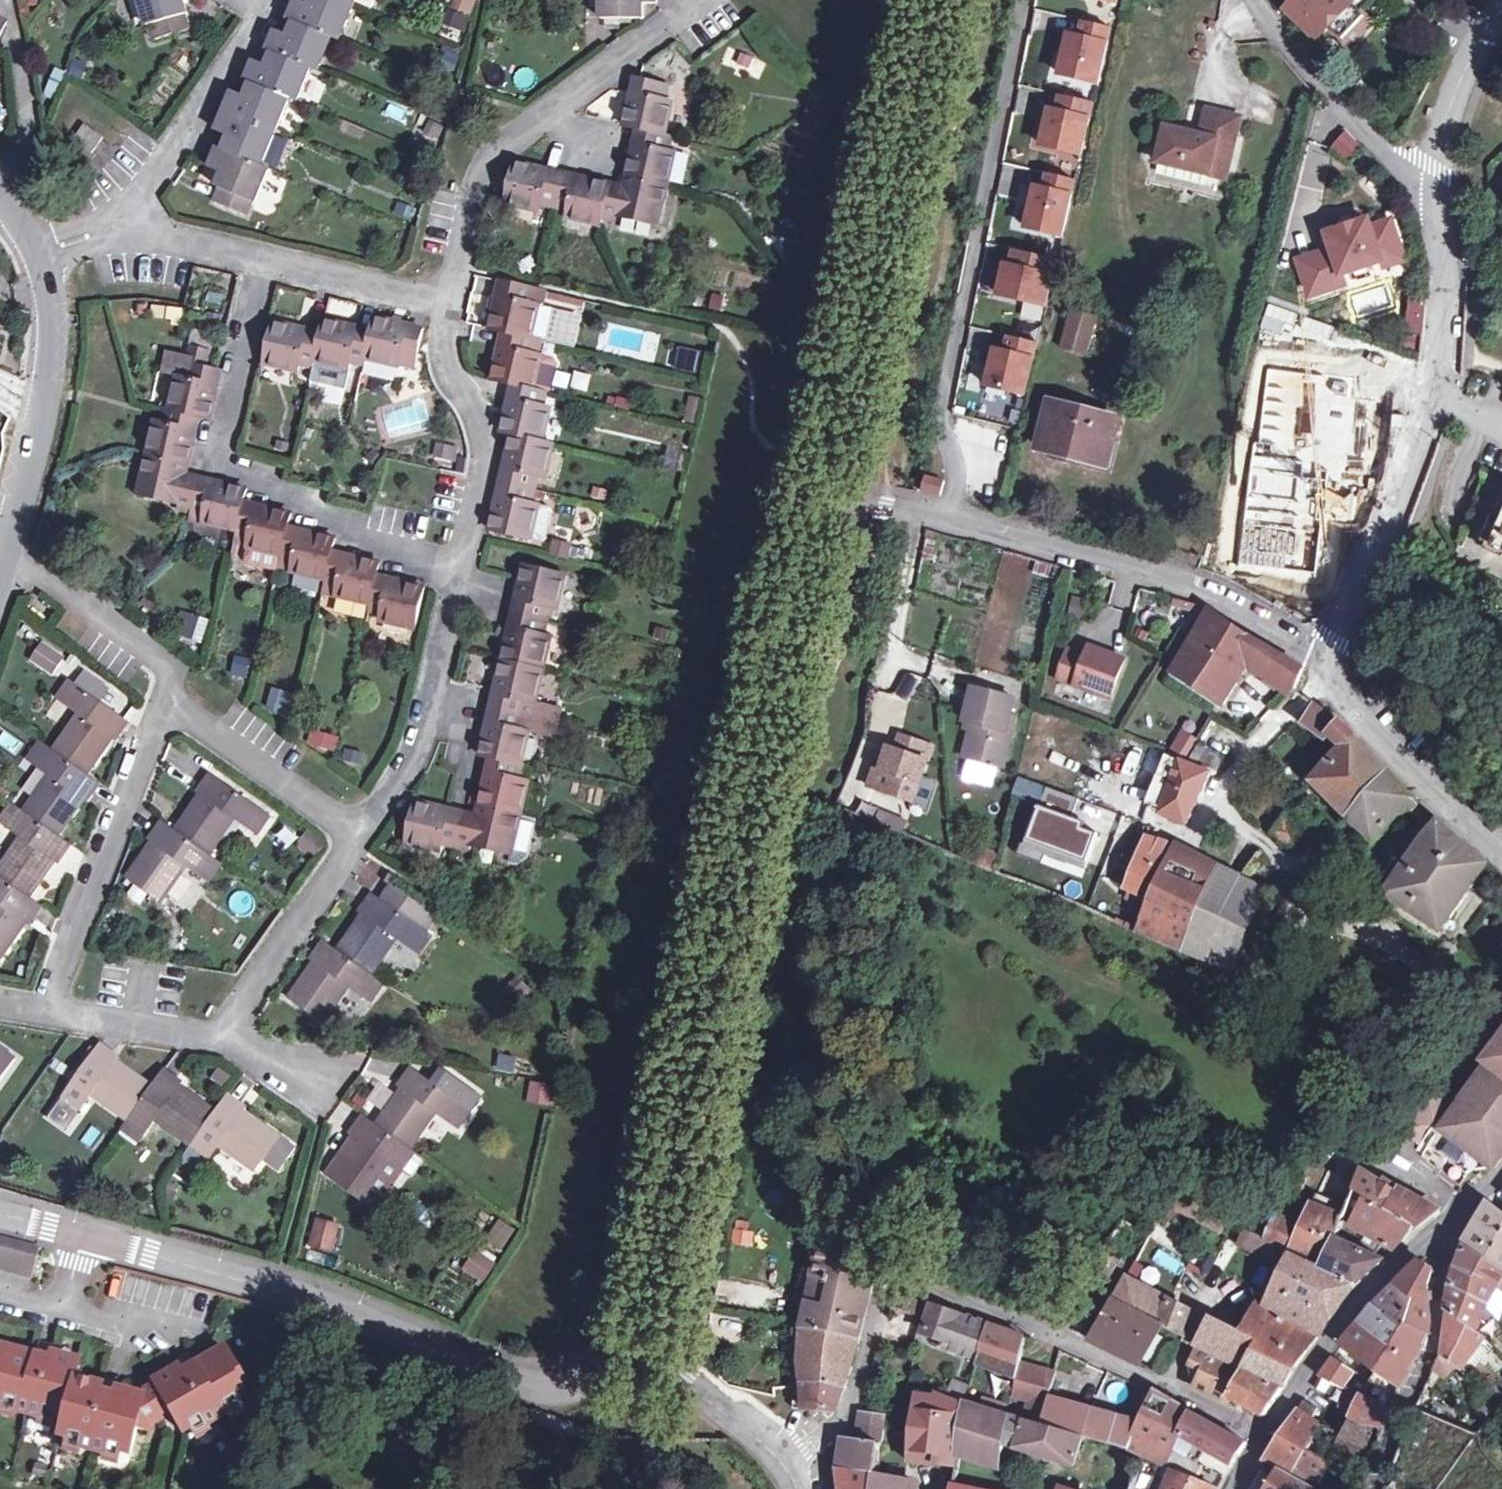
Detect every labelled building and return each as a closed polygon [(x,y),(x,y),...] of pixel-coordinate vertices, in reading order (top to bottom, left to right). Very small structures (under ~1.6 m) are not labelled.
[(150,27),(156,25),(161,39),(189,30),(184,14),(189,12),(185,0),(142,0),(150,27)] [(306,5),(295,0),(294,0),(286,19),(291,21),(285,32),(276,27),(264,49),(267,50),(262,63),(249,58),(239,78),(245,81),(239,95),(227,89),(219,107),(209,128),(224,135),(216,150),(222,151),(213,173),(225,179),(220,192),(261,209),(278,174),(257,165),(283,97),(289,99),(306,65),(311,68),(327,36),(334,40),(352,0),(309,0),(306,5)] [(475,0),(450,0),(447,9),(471,16),(475,0)] [(599,25),(640,24),(641,14),(655,14),(655,2),(655,0),(599,0),(599,25)] [(1287,12),(1321,42),(1352,6),(1344,0),(1298,0),(1287,12)] [(1088,23),(1084,39),(1073,37),(1065,76),(1101,85),(1114,29),(1088,23)] [(440,63),(455,66),(459,49),(443,47),(440,63)] [(721,68),(759,79),(764,60),(727,49),(721,68)] [(88,64),(76,59),(70,76),(82,80),(88,64)] [(492,213),(497,214),(529,222),(529,216),(542,219),(555,222),(553,228),(585,236),(586,228),(600,232),(601,225),(648,235),(668,162),(660,161),(662,146),(658,145),(666,112),(660,109),(662,98),(627,88),(622,87),(616,110),(610,134),(624,137),(621,149),(615,175),(609,196),(586,191),(551,181),(503,169),(492,213)] [(1066,97),(1062,113),(1054,112),(1047,146),(1085,155),(1096,105),(1066,97)] [(1229,185),(1244,123),(1212,115),(1206,142),(1171,133),(1162,169),(1229,185)] [(422,135),(440,141),(445,125),(426,120),(422,135)] [(85,126),(75,140),(92,152),(102,138),(85,126)] [(1364,148),(1346,132),(1331,148),(1349,164),(1364,148)] [(1065,238),(1074,197),(1078,182),(1052,176),(1048,191),(1040,189),(1030,229),(1065,238)] [(416,208),(397,201),(393,214),(412,220),(416,208)] [(1345,237),(1333,241),(1338,255),(1303,266),(1315,303),(1352,290),(1348,280),(1388,267),(1409,260),(1397,226),(1376,233),(1374,226),(1361,231),(1360,230),(1359,229),(1358,228),(1357,228),(1356,227),(1355,227),(1354,227),(1353,227),(1351,227),(1350,227),(1349,228),(1348,229),(1347,230),(1346,231),(1346,232),(1345,233),(1345,235),(1345,236),(1345,237)] [(1018,252),(1015,268),(1010,267),(1003,296),(1048,307),(1059,262),(1018,252)] [(1409,260),(1388,267),(1390,274),(1411,267),(1409,260)] [(496,302),(487,341),(500,344),(532,348),(532,341),(526,340),(533,315),(526,314),(528,300),(498,293),(496,302)] [(150,305),(149,318),(177,320),(178,307),(150,305)] [(1414,313),(1412,341),(1424,342),(1427,314),(1414,313)] [(1064,351),(1090,358),(1100,321),(1074,314),(1064,351)] [(307,362),(321,364),(322,359),(353,366),(354,361),(372,365),(370,375),(400,382),(403,366),(409,368),(410,363),(422,366),(431,328),(402,321),(383,316),(380,329),(358,323),(330,317),(328,328),(305,323),(280,317),(271,359),(308,367),(307,362)] [(1001,390),(1027,396),(1040,345),(1014,338),(1010,354),(999,352),(991,388),(1001,390)] [(532,348),(500,344),(498,355),(491,389),(509,394),(545,399),(549,400),(555,369),(551,365),(532,361),(534,349),(532,348)] [(697,373),(702,351),(678,346),(673,368),(697,373)] [(172,382),(167,410),(158,409),(156,420),(150,419),(136,498),(177,505),(176,511),(187,513),(186,522),(235,531),(234,539),(250,542),(249,551),(278,556),(277,562),(294,565),(292,573),(329,580),(328,586),(345,590),(344,596),(373,601),(370,613),(382,615),(380,622),(416,629),(424,584),(397,579),(375,575),(377,563),(347,558),(325,554),(328,536),(302,531),(282,527),(285,511),(257,506),(240,503),(243,485),(203,478),(184,475),(187,463),(195,415),(205,417),(206,410),(212,377),(203,375),(207,356),(185,352),(179,384),(172,382)] [(585,391),(589,375),(573,371),(569,387),(585,391)] [(545,399),(509,394),(506,408),(500,440),(509,442),(542,444),(547,415),(542,414),(545,399)] [(687,395),(682,420),(697,423),(701,398),(687,395)] [(1054,406),(1043,450),(1108,467),(1119,423),(1054,406)] [(1314,421),(1300,467),(1339,479),(1342,470),(1352,473),(1361,443),(1351,440),(1354,432),(1314,421)] [(542,444),(509,442),(508,457),(502,484),(535,492),(540,473),(545,474),(552,445),(542,444)] [(443,445),(441,459),(462,462),(464,449),(443,445)] [(919,470),(914,488),(933,493),(938,475),(919,470)] [(535,492),(502,484),(498,506),(492,531),(534,541),(543,501),(535,499),(535,492)] [(1493,546),(1501,550),(1501,524),(1493,546)] [(565,559),(568,542),(550,538),(547,555),(565,559)] [(515,849),(523,814),(524,811),(530,785),(524,783),(529,761),(524,760),(530,727),(523,725),(529,703),(535,704),(550,633),(543,632),(546,621),(550,602),(557,603),(564,573),(522,566),(517,592),(507,636),(499,670),(486,731),(481,751),(490,754),(485,779),(481,798),(477,813),(436,805),(417,802),(410,843),(443,849),(445,844),(475,850),(477,844),(515,849)] [(1293,700),(1306,670),(1262,646),(1249,637),(1212,612),(1174,671),(1223,704),(1248,667),(1293,700)] [(208,621),(183,613),(175,637),(200,645),(208,621)] [(64,657),(43,643),(31,659),(53,674),(64,657)] [(1088,657),(1071,651),(1060,679),(1112,699),(1126,661),(1092,648),(1088,657)] [(250,661),(235,656),(230,671),(245,676),(250,661)] [(86,674),(81,683),(102,697),(107,688),(86,674)] [(61,696),(67,700),(79,684),(71,679),(61,696)] [(29,810),(22,805),(10,824),(25,835),(1,871),(0,870),(0,952),(8,958),(24,934),(32,921),(36,924),(49,903),(38,896),(51,876),(61,860),(65,862),(76,844),(65,836),(79,814),(88,799),(93,802),(106,779),(97,773),(109,753),(119,736),(123,739),(134,720),(79,684),(67,700),(81,709),(57,747),(52,744),(40,764),(53,773),(29,810)] [(270,686),(263,711),(287,718),(294,693),(270,686)] [(967,722),(968,722),(975,724),(973,732),(967,759),(1006,768),(1015,734),(1008,731),(1011,717),(1016,698),(974,688),(967,722)] [(1316,779),(1348,812),(1393,776),(1357,742),(1360,738),(1343,723),(1341,726),(1319,707),(1307,723),(1329,739),(1333,735),(1349,749),(1316,779)] [(1018,719),(1011,717),(1008,731),(1015,734),(1018,719)] [(967,730),(973,732),(975,724),(968,722),(967,730)] [(304,743),(335,753),(339,737),(309,728),(304,743)] [(1187,755),(1196,739),(1180,729),(1171,745),(1187,755)] [(893,748),(885,768),(877,788),(916,803),(936,748),(905,736),(900,750),(893,748)] [(52,744),(45,739),(32,759),(40,764),(52,744)] [(361,765),(364,752),(345,748),(342,761),(361,765)] [(1158,778),(1148,804),(1163,810),(1159,821),(1174,826),(1177,819),(1191,825),(1213,774),(1203,770),(1205,764),(1198,761),(1194,767),(1169,754),(1161,778),(1158,778)] [(871,785),(877,788),(885,768),(878,766),(871,785)] [(222,858),(218,854),(243,820),(258,830),(272,812),(217,773),(204,793),(206,795),(197,808),(183,828),(170,819),(154,841),(157,843),(147,858),(132,879),(169,903),(195,868),(208,878),(222,858)] [(1397,818),(1419,809),(1413,802),(1393,776),(1348,812),(1379,843),(1397,818)] [(1015,777),(1011,794),(1037,801),(1042,784),(1015,777)] [(22,805),(15,800),(3,818),(10,824),(22,805)] [(1022,846),(1082,864),(1094,826),(1034,807),(1022,846)] [(272,812),(258,830),(267,837),(280,817),(272,812)] [(1117,830),(1119,819),(1109,816),(1106,828),(1117,830)] [(1442,824),(1436,830),(1432,833),(1391,895),(1445,933),(1491,867),(1442,824)] [(1138,891),(1156,899),(1177,847),(1152,840),(1134,890),(1138,891)] [(1178,845),(1177,847),(1156,899),(1201,917),(1221,867),(1178,845)] [(222,858),(208,878),(217,884),(231,864),(222,858)] [(1231,905),(1244,879),(1221,867),(1201,917),(1186,951),(1210,961),(1226,924),(1231,905)] [(1268,892),(1244,879),(1231,905),(1226,924),(1210,961),(1233,971),(1268,892)] [(1123,925),(1186,951),(1201,917),(1156,899),(1138,891),(1123,925)] [(359,930),(344,950),(330,939),(316,959),(320,963),(307,983),(298,996),(333,1021),(358,987),(371,996),(384,978),(380,975),(405,940),(418,948),(430,930),(378,892),(364,910),(370,914),(359,930)] [(440,937),(430,930),(418,948),(428,955),(440,937)] [(393,984),(384,978),(371,996),(381,1003),(393,984)] [(1468,1037),(1481,1047),(1500,1021),(1487,1011),(1468,1037)] [(1481,1047),(1496,1057),(1501,1048),(1501,1022),(1500,1021),(1481,1047)] [(225,1145),(261,1170),(269,1157),(285,1167),(299,1145),(298,1146),(268,1124),(249,1111),(253,1105),(234,1093),(223,1108),(202,1094),(188,1084),(193,1077),(174,1065),(159,1086),(137,1071),(122,1062),(126,1056),(105,1042),(69,1093),(90,1107),(99,1093),(135,1119),(138,1114),(157,1127),(164,1117),(198,1140),(194,1146),(215,1160),(225,1145)] [(14,1056),(0,1047),(0,1077),(14,1056)] [(1496,1057),(1491,1064),(1473,1087),(1465,1099),(1437,1080),(1403,1132),(1417,1142),(1424,1147),(1434,1133),(1438,1136),(1429,1147),(1469,1175),(1472,1172),(1490,1169),(1493,1171),(1501,1159),(1501,1048),(1496,1057)] [(495,1070),(515,1073),(518,1057),(497,1054),(495,1070)] [(393,1111),(383,1125),(368,1115),(355,1134),(359,1137),(349,1152),(336,1171),(373,1196),(395,1163),(410,1173),(424,1153),(419,1150),(443,1115),(456,1124),(470,1102),(418,1066),(403,1089),(407,1091),(393,1111)] [(546,1104),(546,1082),(526,1082),(526,1104),(546,1104)] [(83,1115),(90,1107),(69,1093),(63,1102),(83,1115)] [(470,1102),(456,1124),(464,1129),(479,1109),(470,1102)] [(138,1114),(135,1119),(130,1124),(150,1137),(157,1127),(138,1114)] [(194,1146),(188,1155),(209,1169),(215,1160),(194,1146)] [(424,1153),(410,1173),(418,1177),(432,1158),(424,1153)] [(1380,1206),(1391,1190),(1364,1173),(1356,1191),(1358,1192),(1368,1199),(1380,1206)] [(1305,1177),(1287,1210),(1293,1214),(1311,1180),(1305,1177)] [(1412,1202),(1391,1190),(1380,1206),(1416,1229),(1420,1232),(1429,1223),(1441,1214),(1425,1208),(1428,1203),(1416,1196),(1412,1202)] [(1368,1199),(1358,1192),(1348,1212),(1347,1215),(1356,1220),(1368,1199)] [(1416,1229),(1380,1206),(1368,1199),(1356,1220),(1352,1229),(1385,1245),(1393,1246),(1398,1245),(1403,1243),(1411,1236),(1416,1229)] [(1324,1270),(1338,1242),(1345,1217),(1347,1215),(1348,1212),(1318,1200),(1303,1231),(1292,1254),(1297,1257),(1324,1270)] [(1494,1205),(1479,1228),(1466,1247),(1467,1249),(1501,1270),(1501,1212),(1494,1205)] [(483,1241),(501,1251),(515,1228),(497,1217),(483,1241)] [(326,1218),(320,1242),(340,1247),(345,1223),(326,1218)] [(1292,1254),(1303,1231),(1281,1220),(1269,1242),(1277,1247),(1292,1254)] [(730,1243),(751,1248),(755,1232),(733,1227),(730,1243)] [(1241,1260),(1255,1235),(1240,1228),(1226,1253),(1241,1260)] [(39,1277),(48,1247),(0,1235),(0,1268),(39,1277)] [(1254,1288),(1277,1247),(1269,1242),(1255,1235),(1241,1260),(1245,1263),(1239,1276),(1234,1273),(1232,1278),(1254,1288)] [(1152,1242),(1139,1264),(1147,1269),(1161,1247),(1152,1242)] [(1385,1262),(1338,1242),(1324,1270),(1357,1287),(1370,1276),(1385,1262)] [(813,1247),(812,1256),(819,1257),(815,1279),(866,1290),(873,1291),(881,1263),(813,1247)] [(462,1273),(486,1282),(495,1258),(470,1249),(462,1273)] [(1500,1287),(1501,1288),(1501,1270),(1467,1249),(1463,1260),(1461,1269),(1500,1287)] [(812,1256),(807,1277),(815,1279),(819,1257),(812,1256)] [(1268,1306),(1259,1303),(1245,1330),(1214,1318),(1201,1345),(1200,1347),(1246,1367),(1287,1385),(1306,1360),(1309,1354),(1338,1314),(1357,1287),(1324,1270),(1297,1257),(1268,1306)] [(1430,1304),(1430,1287),(1437,1272),(1421,1261),(1401,1283),(1418,1295),(1430,1304)] [(1454,1288),(1491,1306),(1500,1287),(1461,1269),(1454,1288)] [(807,1277),(798,1329),(807,1330),(815,1279),(807,1277)] [(866,1290),(815,1279),(807,1330),(861,1340),(865,1327),(867,1317),(860,1316),(866,1290)] [(1129,1281),(1118,1300),(1159,1323),(1164,1325),(1171,1302),(1129,1281)] [(1407,1324),(1418,1295),(1401,1283),(1395,1288),(1376,1308),(1407,1324)] [(1245,1330),(1259,1303),(1260,1301),(1227,1284),(1214,1318),(1245,1330)] [(1478,1332),(1491,1306),(1454,1288),(1450,1313),(1478,1332)] [(1430,1336),(1431,1329),(1430,1304),(1418,1295),(1407,1324),(1430,1336)] [(928,1305),(912,1299),(907,1315),(925,1320),(928,1305)] [(1138,1364),(1159,1323),(1118,1300),(1092,1342),(1109,1351),(1138,1364)] [(1191,1313),(1171,1302),(1164,1325),(1184,1336),(1191,1313)] [(991,1326),(973,1320),(938,1308),(931,1334),(954,1343),(952,1351),(981,1360),(982,1357),(991,1326)] [(1407,1324),(1376,1308),(1370,1315),(1362,1325),(1393,1347),(1407,1324)] [(1489,1339),(1478,1332),(1450,1313),(1447,1342),(1442,1356),(1463,1371),(1489,1339)] [(1407,1324),(1393,1347),(1380,1372),(1366,1397),(1393,1411),(1403,1391),(1430,1336),(1407,1324)] [(1362,1325),(1357,1331),(1345,1346),(1380,1372),(1393,1347),(1362,1325)] [(982,1357),(1001,1362),(1009,1333),(991,1326),(982,1357)] [(803,1362),(807,1330),(798,1329),(796,1355),(796,1361),(803,1362)] [(807,1330),(803,1362),(854,1368),(855,1363),(856,1361),(861,1340),(807,1330)] [(1009,1333),(1001,1362),(1021,1368),(1022,1365),(1028,1339),(1009,1333)] [(188,1353),(179,1358),(172,1362),(174,1367),(155,1379),(156,1389),(143,1391),(141,1399),(123,1394),(123,1385),(116,1383),(106,1380),(104,1389),(79,1382),(83,1363),(60,1356),(60,1349),(51,1347),(42,1345),(38,1355),(9,1347),(2,1373),(12,1376),(8,1388),(5,1398),(14,1400),(25,1403),(24,1409),(43,1414),(45,1407),(59,1411),(69,1414),(66,1431),(76,1434),(90,1438),(88,1445),(105,1449),(107,1441),(122,1447),(132,1451),(141,1430),(150,1428),(148,1422),(163,1415),(161,1411),(172,1405),(187,1433),(194,1429),(205,1421),(208,1427),(228,1415),(224,1409),(232,1404),(241,1398),(234,1389),(228,1381),(238,1373),(225,1348),(194,1363),(188,1353)] [(1234,1396),(1246,1367),(1200,1347),(1193,1364),(1205,1371),(1196,1390),(1193,1396),(1202,1401),(1226,1412),(1234,1396)] [(1325,1375),(1343,1386),(1348,1389),(1358,1373),(1336,1359),(1325,1375)] [(854,1368),(803,1362),(796,1361),(796,1383),(848,1388),(854,1368)] [(1188,1385),(1196,1390),(1205,1371),(1193,1364),(1190,1371),(1188,1385)] [(1084,1438),(1043,1427),(1049,1403),(1057,1376),(1041,1371),(1022,1365),(1021,1368),(1014,1398),(1032,1402),(1026,1422),(1009,1417),(1003,1445),(1076,1466),(1080,1452),(1088,1454),(1093,1441),(1084,1438)] [(1287,1385),(1246,1367),(1234,1396),(1243,1401),(1266,1413),(1275,1400),(1287,1385)] [(8,1388),(12,1376),(2,1373),(0,1380),(0,1386),(8,1388)] [(245,1383),(238,1373),(228,1381),(234,1389),(245,1383)] [(848,1388),(796,1383),(797,1410),(840,1412),(844,1400),(847,1391),(848,1391),(848,1388)] [(1393,1411),(1366,1397),(1365,1399),(1348,1389),(1343,1386),(1334,1401),(1356,1418),(1384,1433),(1393,1411)] [(1157,1392),(1146,1414),(1182,1435),(1194,1412),(1188,1409),(1157,1392)] [(921,1400),(918,1416),(924,1417),(918,1454),(937,1457),(936,1466),(954,1469),(966,1405),(944,1398),(941,1405),(921,1400)] [(20,1421),(24,1409),(25,1403),(14,1400),(9,1417),(20,1421)] [(1303,1410),(1316,1418),(1322,1411),(1308,1401),(1303,1410)] [(1049,1403),(1043,1427),(1084,1438),(1091,1415),(1049,1403)] [(224,1409),(228,1415),(231,1421),(240,1417),(232,1404),(224,1409)] [(997,1469),(1003,1445),(1009,1417),(968,1404),(959,1459),(997,1469)] [(45,1407),(43,1414),(40,1426),(52,1429),(59,1411),(45,1407)] [(587,1449),(594,1434),(597,1428),(535,1408),(526,1437),(584,1456),(587,1449)] [(1172,1453),(1198,1465),(1206,1448),(1236,1463),(1242,1455),(1249,1443),(1194,1412),(1182,1435),(1172,1453)] [(1182,1435),(1146,1414),(1139,1429),(1120,1423),(1114,1445),(1130,1449),(1166,1465),(1172,1453),(1182,1435)] [(1120,1423),(1091,1415),(1084,1438),(1093,1441),(1114,1445),(1120,1423)] [(924,1417),(918,1416),(910,1465),(936,1470),(936,1466),(937,1457),(918,1454),(924,1417)] [(844,1458),(843,1470),(878,1477),(888,1422),(866,1417),(860,1442),(847,1440),(844,1458)] [(1298,1417),(1286,1434),(1304,1447),(1307,1448),(1320,1429),(1298,1417)] [(1384,1433),(1356,1418),(1346,1436),(1376,1454),(1384,1433)] [(205,1421),(194,1429),(202,1441),(213,1435),(208,1427),(205,1421)] [(1372,1468),(1376,1454),(1346,1436),(1324,1423),(1320,1429),(1307,1448),(1333,1464),(1339,1451),(1372,1468)] [(90,1438),(76,1434),(72,1448),(86,1453),(88,1445),(90,1438)] [(1286,1434),(1281,1442),(1269,1461),(1273,1463),(1288,1472),(1304,1447),(1286,1434)] [(107,1441),(105,1449),(104,1457),(118,1461),(122,1447),(107,1441)] [(1307,1448),(1304,1447),(1288,1472),(1317,1488),(1320,1488),(1333,1464),(1307,1448)] [(1155,1488),(1216,1488),(1199,1481),(1205,1468),(1198,1465),(1172,1453),(1166,1465),(1165,1468),(1172,1472),(1167,1484),(1158,1482),(1155,1488)] [(1257,1488),(1317,1488),(1288,1472),(1273,1463),(1261,1483),(1257,1488)] [(843,1470),(844,1488),(875,1488),(878,1477),(843,1470)] [(878,1477),(875,1488),(913,1488),(914,1484),(878,1477)]
